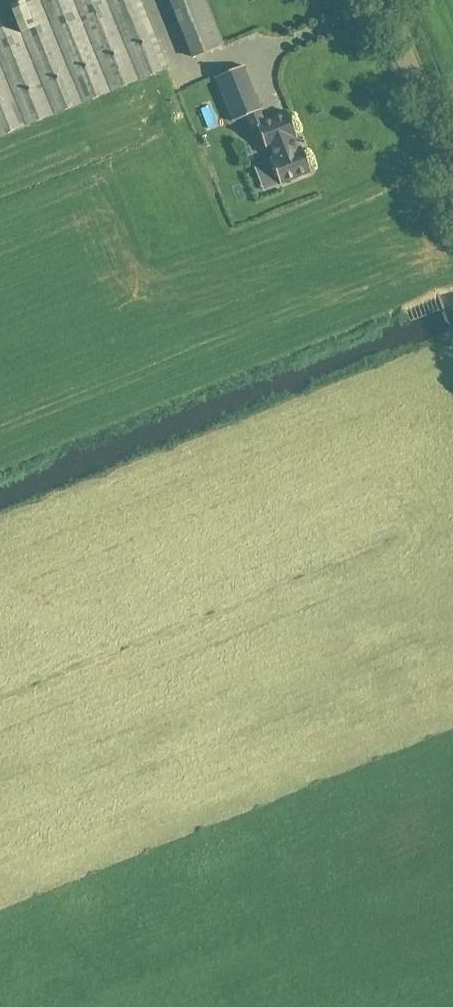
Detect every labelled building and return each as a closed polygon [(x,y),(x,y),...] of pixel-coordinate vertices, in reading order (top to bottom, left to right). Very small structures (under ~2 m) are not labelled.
[(139,0),(16,0),(0,6),(0,136),(166,68),(139,0)] [(223,46),(204,0),(170,0),(193,58),(223,46)] [(259,111),(261,110),(243,66),(214,77),(232,122),(244,117),(250,130),(256,128),(265,150),(268,149),(272,158),(269,159),(279,185),(311,173),(300,147),(297,148),(294,139),(297,137),(286,111),(263,121),(259,111)]
